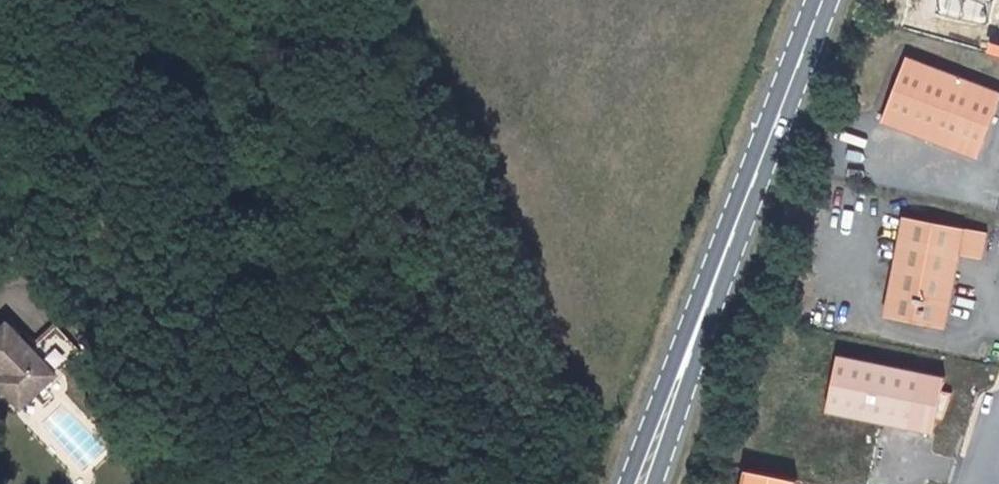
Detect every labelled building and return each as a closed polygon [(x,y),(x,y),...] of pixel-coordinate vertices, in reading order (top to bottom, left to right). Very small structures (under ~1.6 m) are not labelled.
[(894,102),(990,140),(998,116),(998,67),(920,37),(894,102)] [(916,197),(896,298),(958,310),(972,236),(995,241),(998,218),(998,214),(916,197)] [(24,381),(44,403),(79,370),(31,314),(3,339),(32,375),(24,381)] [(850,336),(838,392),(945,415),(948,400),(954,402),(963,375),(954,373),(957,359),(850,336)] [(809,461),(757,450),(750,483),(804,483),(809,461)]
